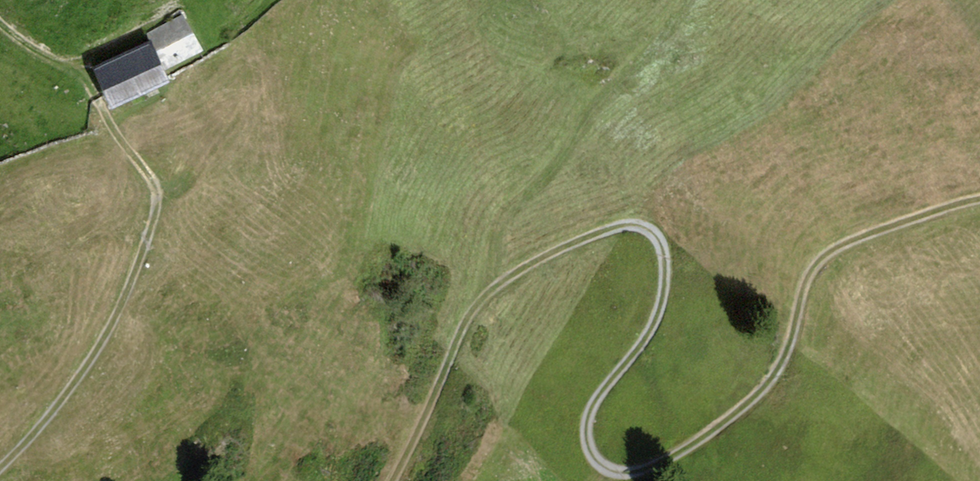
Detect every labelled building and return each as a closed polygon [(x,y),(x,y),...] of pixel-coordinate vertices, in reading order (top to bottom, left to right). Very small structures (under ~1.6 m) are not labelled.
[(149,27),(167,62),(199,45),(181,11),(149,27)] [(136,41),(84,67),(104,105),(155,78),(136,41)]
